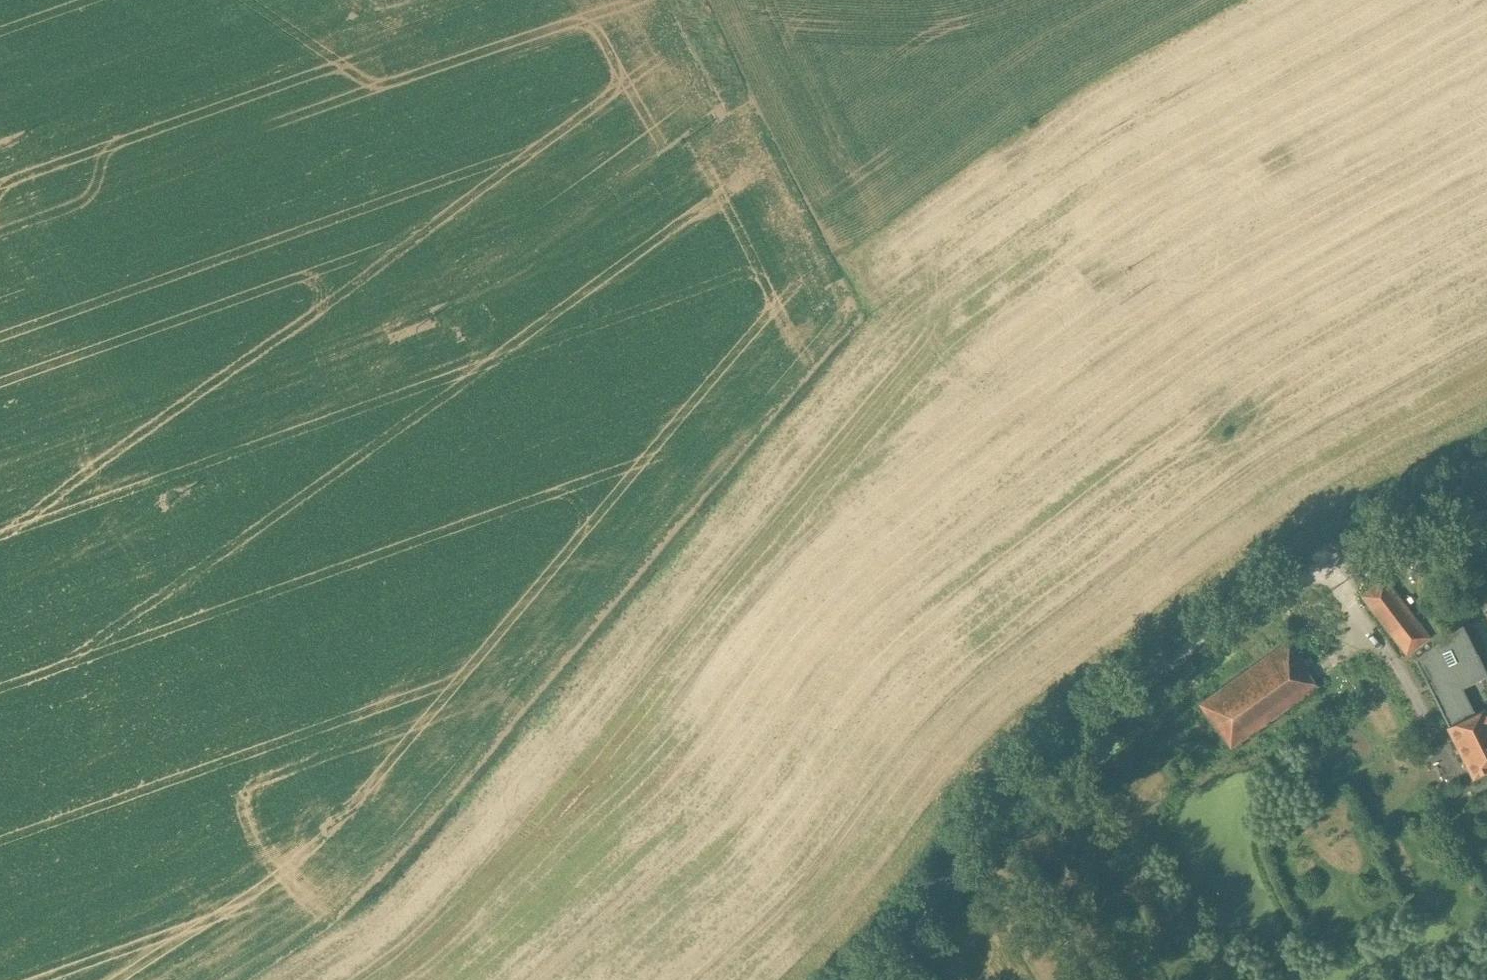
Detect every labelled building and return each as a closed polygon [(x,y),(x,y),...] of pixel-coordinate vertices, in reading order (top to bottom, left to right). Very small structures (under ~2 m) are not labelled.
[(1386,581),(1366,596),(1379,613),(1399,598),(1386,581)] [(1428,637),(1399,598),(1379,613),(1408,652),(1428,637)] [(1486,677),(1486,673),(1464,625),(1418,658),(1450,727),(1475,714),(1464,689),(1486,677)] [(1290,643),(1203,703),(1232,744),(1318,684),(1290,643)] [(1486,708),(1475,714),(1450,727),(1473,775),(1486,769),(1486,709),(1486,708)]
